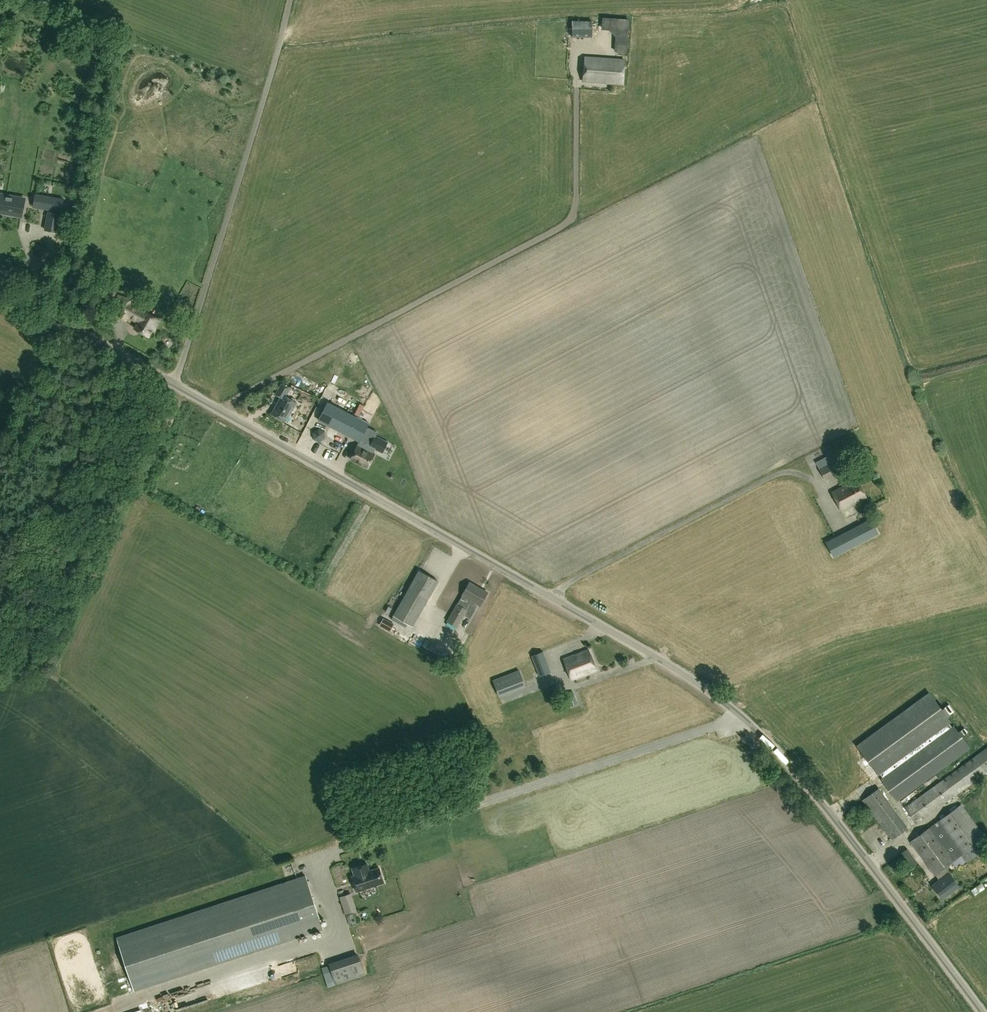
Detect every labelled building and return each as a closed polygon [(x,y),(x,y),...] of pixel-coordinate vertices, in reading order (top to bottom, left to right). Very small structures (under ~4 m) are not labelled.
[(609,30),(609,18),(592,18),(592,21),(572,21),(572,37),(592,37),(592,30),(609,30)] [(651,48),(652,39),(633,38),(633,47),(651,48)] [(623,84),(625,60),(585,57),(583,81),(585,81),(585,90),(604,90),(604,82),(623,84)] [(207,73),(209,66),(193,62),(192,69),(207,73)] [(0,194),(0,212),(21,216),(25,198),(0,194)] [(61,212),(63,199),(36,194),(33,207),(61,212)] [(48,212),(45,230),(57,232),(61,214),(48,212)] [(160,319),(143,311),(144,309),(133,302),(133,301),(121,295),(115,305),(111,317),(127,322),(129,318),(138,323),(135,328),(149,336),(153,328),(155,329),(160,319)] [(285,421),(296,402),(286,396),(290,388),(282,383),(276,394),(281,396),(271,413),(285,421)] [(352,393),(349,397),(359,403),(362,399),(352,393)] [(359,441),(368,423),(322,399),(318,407),(323,410),(318,420),(359,441)] [(290,430),(298,437),(304,432),(296,424),(290,430)] [(319,428),(313,432),(314,439),(319,442),(325,438),(325,431),(319,428)] [(388,442),(375,435),(373,440),(370,438),(365,450),(357,446),(351,459),(368,467),(374,454),(368,452),(370,446),(382,452),(388,442)] [(817,449),(821,456),(830,451),(825,440),(820,443),(822,447),(817,449)] [(843,471),(837,460),(819,469),(825,480),(843,471)] [(841,510),(866,498),(857,479),(832,492),(841,510)] [(871,519),(826,542),(834,556),(878,533),(871,519)] [(413,626),(438,581),(419,570),(394,615),(413,626)] [(480,605),(488,592),(470,582),(462,595),(457,604),(447,621),(457,627),(464,615),(470,618),(479,604),(480,605)] [(390,631),(394,624),(384,619),(381,626),(390,631)] [(572,680),(597,670),(589,649),(564,659),(572,680)] [(540,676),(551,672),(543,651),(532,656),(540,676)] [(499,697),(526,687),(519,669),(493,680),(499,697)] [(571,706),(578,704),(573,692),(566,694),(571,706)] [(952,727),(949,723),(951,722),(929,692),(857,745),(879,774),(881,773),(884,777),(882,779),(898,800),(970,748),(954,725),(952,727)] [(949,711),(953,716),(958,713),(953,707),(949,711)] [(986,772),(986,747),(905,807),(916,823),(986,772)] [(892,840),(906,829),(907,826),(879,787),(862,800),(892,840)] [(944,867),(952,861),(961,855),(966,861),(986,846),(986,839),(961,804),(910,841),(912,844),(935,874),(944,867)] [(911,868),(918,863),(907,848),(900,854),(911,868)] [(350,869),(357,891),(372,886),(371,883),(383,879),(378,864),(366,868),(365,864),(350,869)] [(949,873),(944,867),(935,874),(940,880),(932,885),(942,899),(959,886),(949,873)] [(325,924),(307,871),(115,935),(132,989),(325,924)] [(357,910),(351,893),(340,897),(346,914),(357,910)] [(309,968),(324,964),(321,955),(307,959),(309,968)] [(235,992),(273,983),(271,971),(232,980),(235,992)] [(145,1009),(146,1011),(177,1011),(179,1011),(176,1001),(145,1009)]
